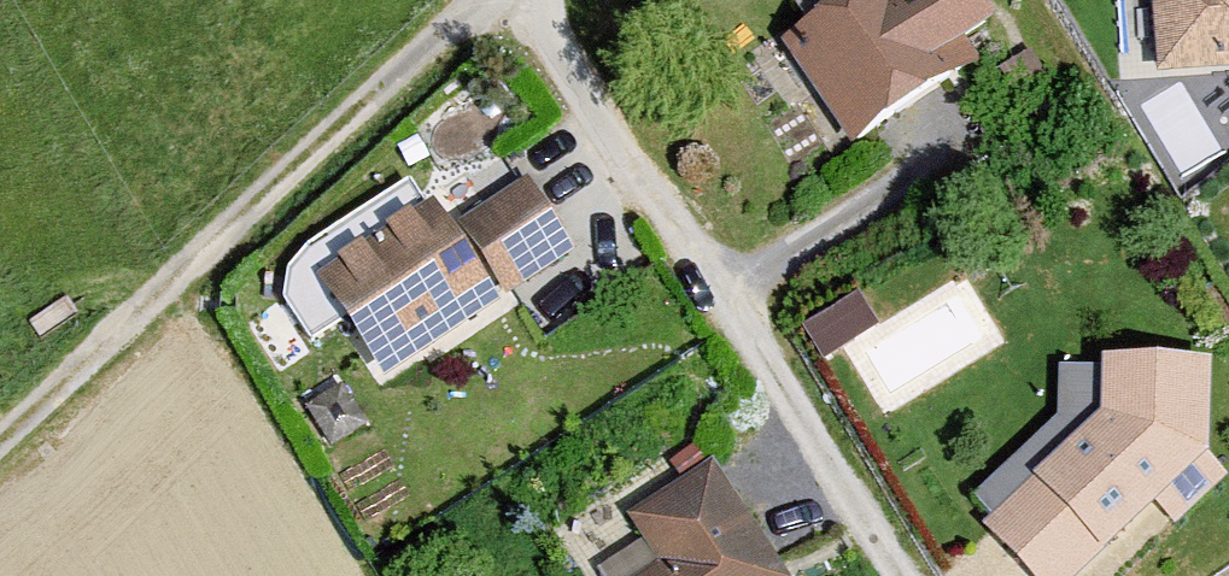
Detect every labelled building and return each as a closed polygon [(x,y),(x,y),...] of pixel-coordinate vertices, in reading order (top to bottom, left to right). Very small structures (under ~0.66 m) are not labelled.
[(979,0),(823,0),(772,33),(843,141),(975,55),(958,29),(986,10),(979,0)] [(1149,66),(1228,62),(1228,0),(1145,0),(1149,66)] [(442,222),(422,192),(305,268),(372,371),(569,244),(521,170),(442,222)] [(860,277),(802,314),(824,349),(882,312),(860,277)] [(1093,348),(1092,407),(974,518),(1028,575),(1063,575),(1146,497),(1169,521),(1223,471),(1199,446),(1201,351),(1093,348)] [(706,454),(620,510),(652,559),(627,575),(780,575),(785,573),(706,454)]
